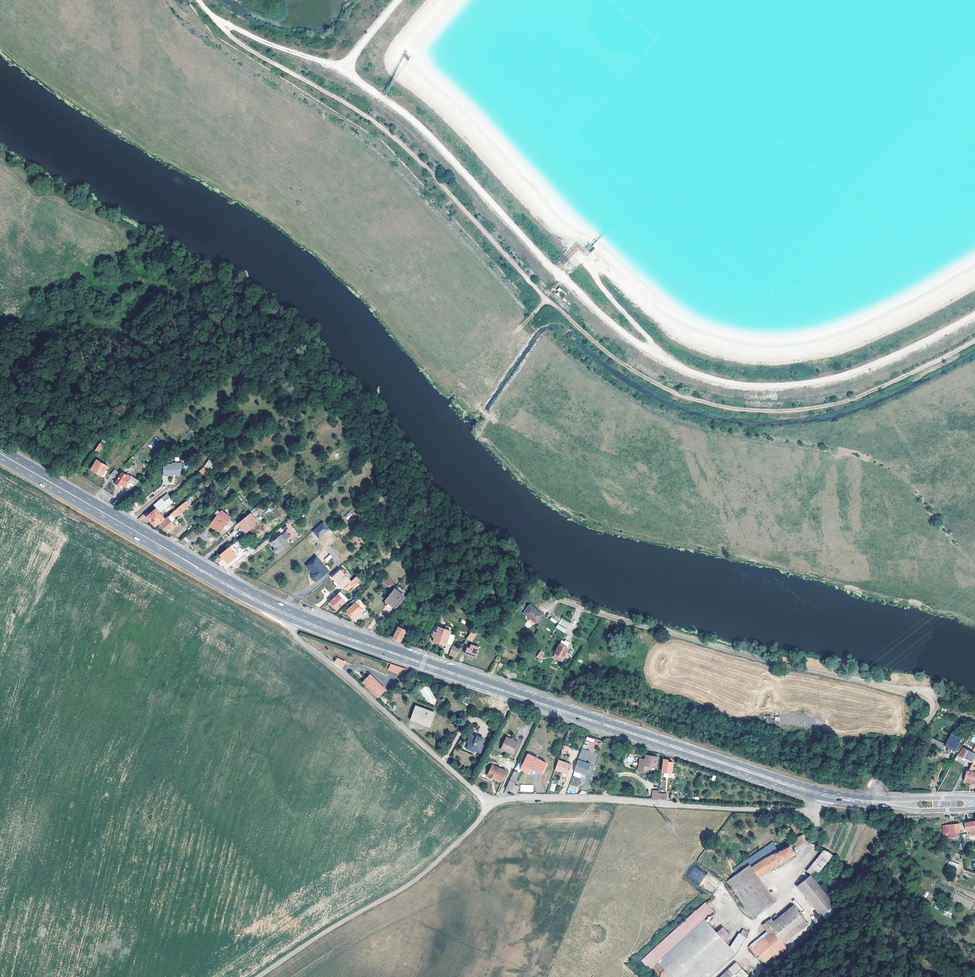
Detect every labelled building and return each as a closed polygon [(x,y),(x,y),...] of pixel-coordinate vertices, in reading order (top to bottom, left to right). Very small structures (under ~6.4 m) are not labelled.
[(148,446),(151,449),(160,440),(156,437),(148,446)] [(105,445),(101,443),(95,451),(99,453),(105,445)] [(109,466),(98,459),(92,469),(103,476),(109,466)] [(208,459),(204,466),(211,471),(215,464),(208,459)] [(162,461),(163,475),(171,475),(171,474),(175,474),(179,475),(181,474),(181,468),(181,462),(176,462),(176,461),(162,461)] [(204,468),(200,471),(204,476),(208,473),(204,468)] [(132,477),(123,472),(116,482),(121,485),(122,484),(126,486),(131,490),(139,481),(132,477)] [(167,493),(162,498),(165,501),(169,497),(170,496),(167,493)] [(173,502),(169,497),(165,501),(167,503),(159,510),(161,512),(173,502)] [(167,503),(165,501),(162,498),(153,505),(157,508),(147,517),(155,526),(165,517),(161,512),(159,510),(167,503)] [(189,499),(171,513),(173,515),(175,518),(192,503),(189,499)] [(175,509),(174,507),(166,513),(168,515),(175,509)] [(230,516),(221,510),(210,525),(220,532),(227,521),(230,516)] [(347,520),(353,515),(350,512),(344,516),(347,520)] [(247,532),(258,522),(251,513),(239,522),(247,532)] [(176,526),(170,518),(168,516),(160,524),(168,533),(176,526)] [(312,531),(319,539),(330,529),(323,522),(312,531)] [(187,536),(189,541),(197,535),(194,531),(187,536)] [(290,542),(283,534),(274,540),(277,544),(276,546),(275,546),(275,548),(277,550),(279,551),(290,542)] [(229,563),(237,556),(233,550),(229,546),(221,554),(229,563)] [(325,567),(326,566),(318,556),(308,565),(313,571),(314,570),(315,572),(314,573),(313,574),(313,576),(313,578),(315,580),(317,580),(319,580),(329,572),(325,567)] [(343,588),(351,581),(341,570),(333,577),(343,588)] [(386,587),(392,584),(388,576),(382,579),(386,587)] [(405,597),(394,588),(385,599),(396,608),(405,597)] [(346,602),(339,594),(330,601),(337,609),(346,602)] [(363,610),(356,602),(347,610),(354,618),(363,610)] [(542,614),(529,605),(523,613),(536,623),(542,614)] [(413,617),(408,614),(399,625),(405,629),(413,617)] [(565,633),(567,629),(558,624),(556,628),(565,633)] [(389,637),(393,638),(399,627),(395,626),(389,637)] [(471,641),(478,629),(474,626),(467,638),(471,641)] [(399,627),(393,638),(400,641),(406,630),(399,627)] [(450,631),(439,627),(437,632),(434,632),(433,636),(435,637),(434,641),(446,645),(450,631)] [(560,643),(555,653),(563,657),(568,648),(566,647),(569,641),(565,639),(562,645),(560,643)] [(449,655),(456,658),(460,648),(452,645),(449,655)] [(479,648),(471,645),(470,648),(467,647),(465,653),(476,657),(479,648)] [(339,659),(336,662),(342,667),(345,664),(339,659)] [(391,664),(390,668),(405,673),(408,670),(391,664)] [(388,690),(376,679),(373,677),(367,683),(369,685),(368,687),(380,698),(388,690)] [(436,713),(418,706),(413,720),(431,726),(436,713)] [(778,717),(765,715),(763,728),(772,729),(773,723),(777,724),(778,717)] [(959,752),(962,747),(964,743),(962,741),(962,740),(961,740),(961,741),(956,738),(957,735),(953,732),(947,745),(928,736),(926,740),(943,749),(945,746),(949,748),(947,751),(951,753),(952,749),(959,752)] [(474,733),(470,739),(472,740),(469,745),(476,749),(476,747),(482,750),(485,743),(484,743),(486,738),(480,734),(479,736),(474,733)] [(504,746),(510,749),(510,751),(515,753),(520,741),(509,736),(504,746)] [(964,748),(960,755),(973,762),(974,759),(974,754),(974,753),(964,748)] [(549,762),(530,751),(525,761),(544,771),(549,762)] [(646,754),(645,759),(640,758),(638,770),(649,772),(650,765),(656,767),(658,756),(646,754)] [(671,759),(665,758),(664,771),(673,772),(674,761),(671,761),(671,759)] [(573,764),(560,759),(556,769),(570,774),(573,764)] [(584,771),(584,773),(589,774),(593,763),(580,759),(577,768),(584,771)] [(973,771),(974,768),(974,769),(974,762),(970,770),(966,781),(971,783),(970,785),(973,786),(974,784),(974,772),(973,771)] [(508,770),(494,763),(489,773),(497,777),(500,779),(503,780),(508,770)] [(516,769),(507,787),(518,792),(521,785),(516,783),(521,772),(516,769)] [(966,823),(968,832),(971,831),(972,833),(974,833),(974,830),(974,822),(966,823)] [(948,833),(961,832),(960,824),(947,826),(948,833)] [(807,836),(805,832),(788,842),(789,845),(754,868),(760,876),(795,853),(791,846),(794,844),(796,847),(809,839),(807,836)] [(828,851),(826,850),(809,872),(815,876),(832,855),(828,851)] [(948,870),(957,871),(958,862),(948,862),(948,870)] [(753,919),(775,903),(757,879),(761,877),(760,876),(754,868),(749,871),(746,868),(726,882),(753,919)] [(857,877),(854,875),(844,885),(847,888),(857,877)] [(834,905),(811,876),(795,889),(817,918),(834,905)] [(833,897),(842,888),(839,884),(830,894),(833,897)] [(771,919),(767,922),(772,930),(783,944),(807,924),(794,906),(773,922),(771,919)] [(949,918),(952,914),(946,909),(943,914),(949,918)] [(783,944),(772,930),(767,922),(763,926),(767,932),(749,948),(757,959),(760,957),(767,966),(788,950),(786,947),(783,944)] [(706,923),(660,966),(671,976),(714,976),(737,956),(706,923)] [(783,944),(786,947),(810,927),(807,924),(783,944)]
